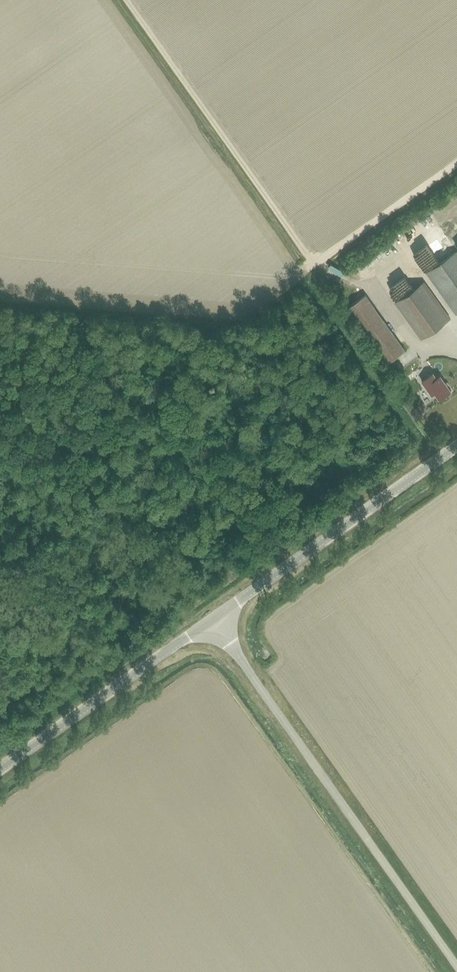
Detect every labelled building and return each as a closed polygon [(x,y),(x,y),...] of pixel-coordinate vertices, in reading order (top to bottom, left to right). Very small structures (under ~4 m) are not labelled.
[(456,313),(456,251),(426,272),(456,314),(456,313)] [(421,339),(449,318),(424,282),(395,303),(421,339)] [(384,365),(405,350),(365,294),(345,309),(384,365)] [(392,379),(397,376),(392,369),(387,373),(392,379)] [(431,395),(434,393),(439,399),(450,390),(440,376),(436,378),(433,373),(421,381),(431,395)]
